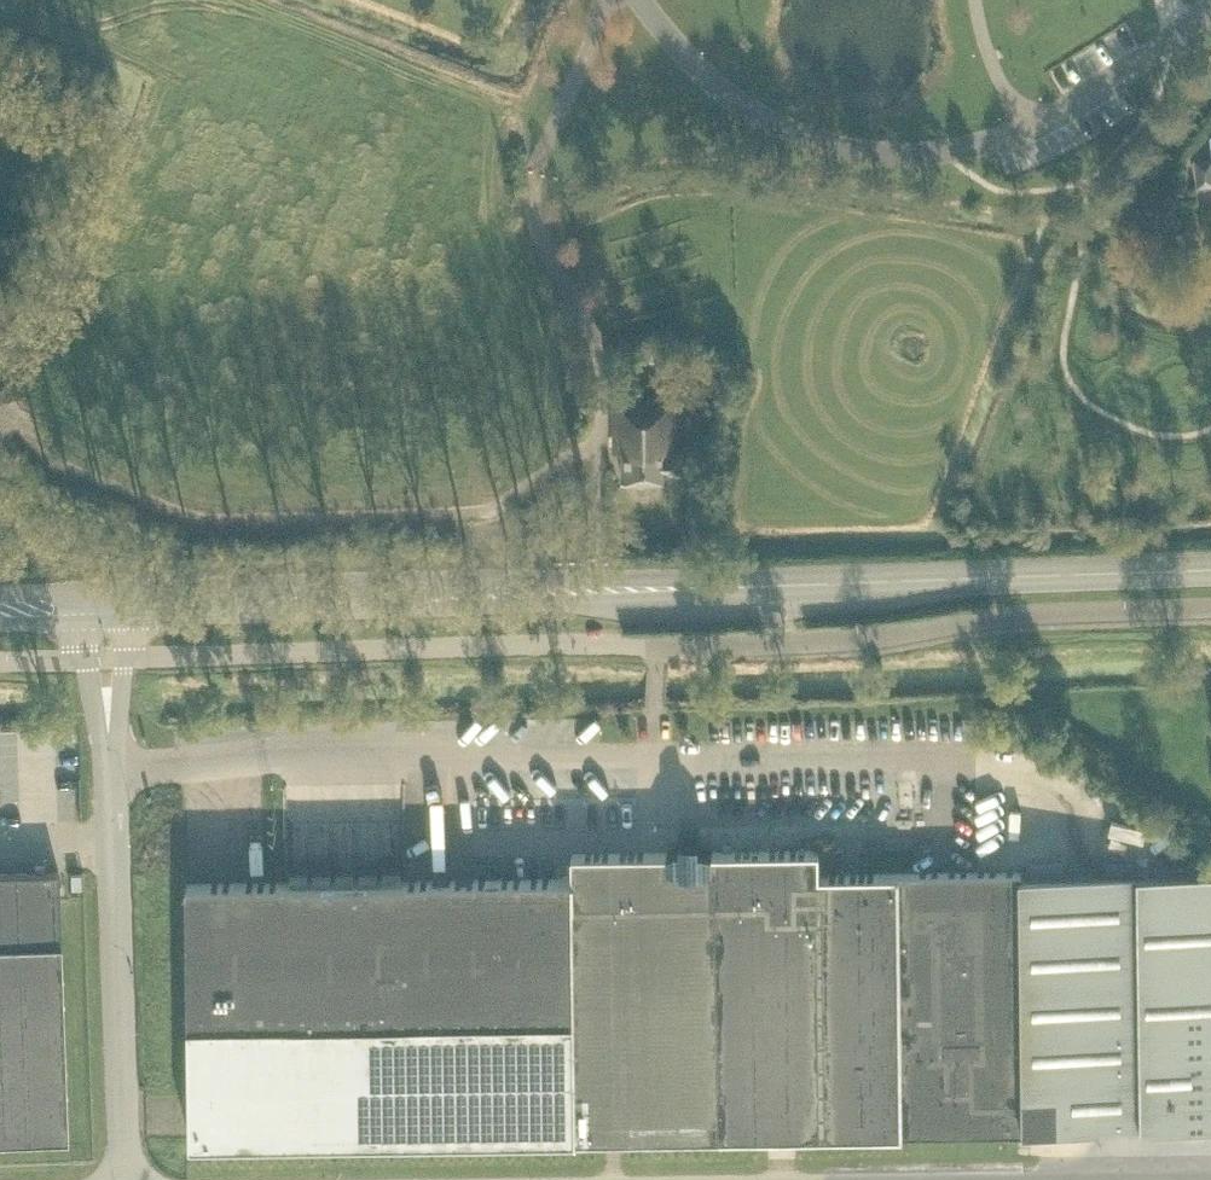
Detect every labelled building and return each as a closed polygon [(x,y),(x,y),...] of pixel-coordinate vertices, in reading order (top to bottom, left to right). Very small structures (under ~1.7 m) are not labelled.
[(1196,158),(1199,183),(1210,182),(1210,157),(1196,158)] [(633,399),(634,402),(612,403),(614,451),(621,451),(623,478),(668,476),(668,470),(683,469),(682,447),(674,447),(672,398),(633,399)] [(1022,1133),(1024,1132),(1024,1131),(1024,1130),(1210,1128),(1210,874),(1021,876),(1021,874),(1021,873),(1019,872),(819,874),(819,852),(818,851),(817,850),(771,851),(767,851),(713,852),(704,845),(700,846),(700,836),(680,836),(680,846),(675,846),(667,851),(572,853),(572,877),(187,883),(188,927),(191,1144),(570,1139),(718,1137),(771,1136),(1022,1133)] [(68,1138),(58,870),(0,872),(0,1141),(68,1138)]
